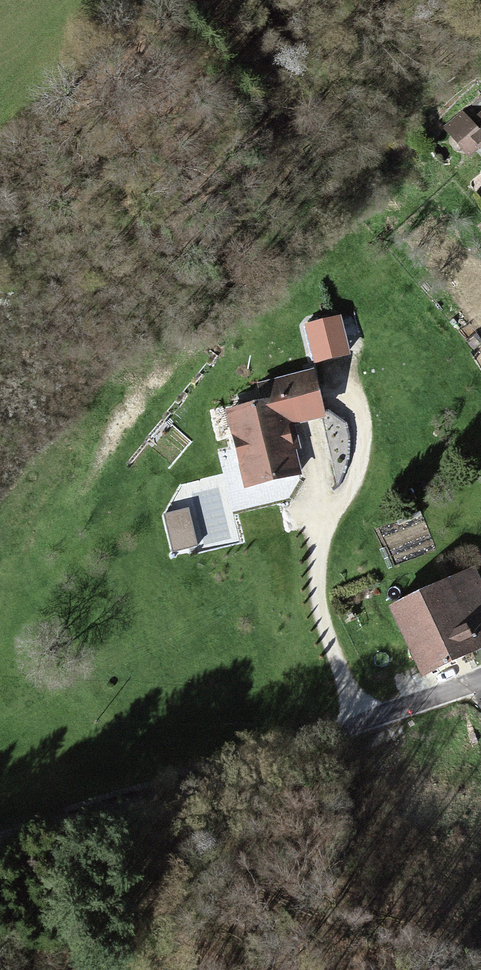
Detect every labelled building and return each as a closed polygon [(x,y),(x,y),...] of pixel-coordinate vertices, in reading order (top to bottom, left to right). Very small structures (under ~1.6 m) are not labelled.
[(467,142),(479,132),(467,117),(470,114),(462,104),(446,117),(467,142)] [(470,114),(467,117),(479,132),(480,135),(480,105),(470,114)] [(344,351),(336,319),(305,326),(313,358),(344,351)] [(329,406),(318,365),(266,379),(270,395),(240,403),(245,422),(241,429),(254,478),(306,465),(297,433),(301,427),(298,414),(329,406)] [(240,403),(235,405),(241,429),(245,422),(240,403)] [(187,512),(163,518),(171,546),(194,540),(187,512)] [(412,639),(425,667),(480,642),(480,581),(474,565),(395,601),(412,639)]
